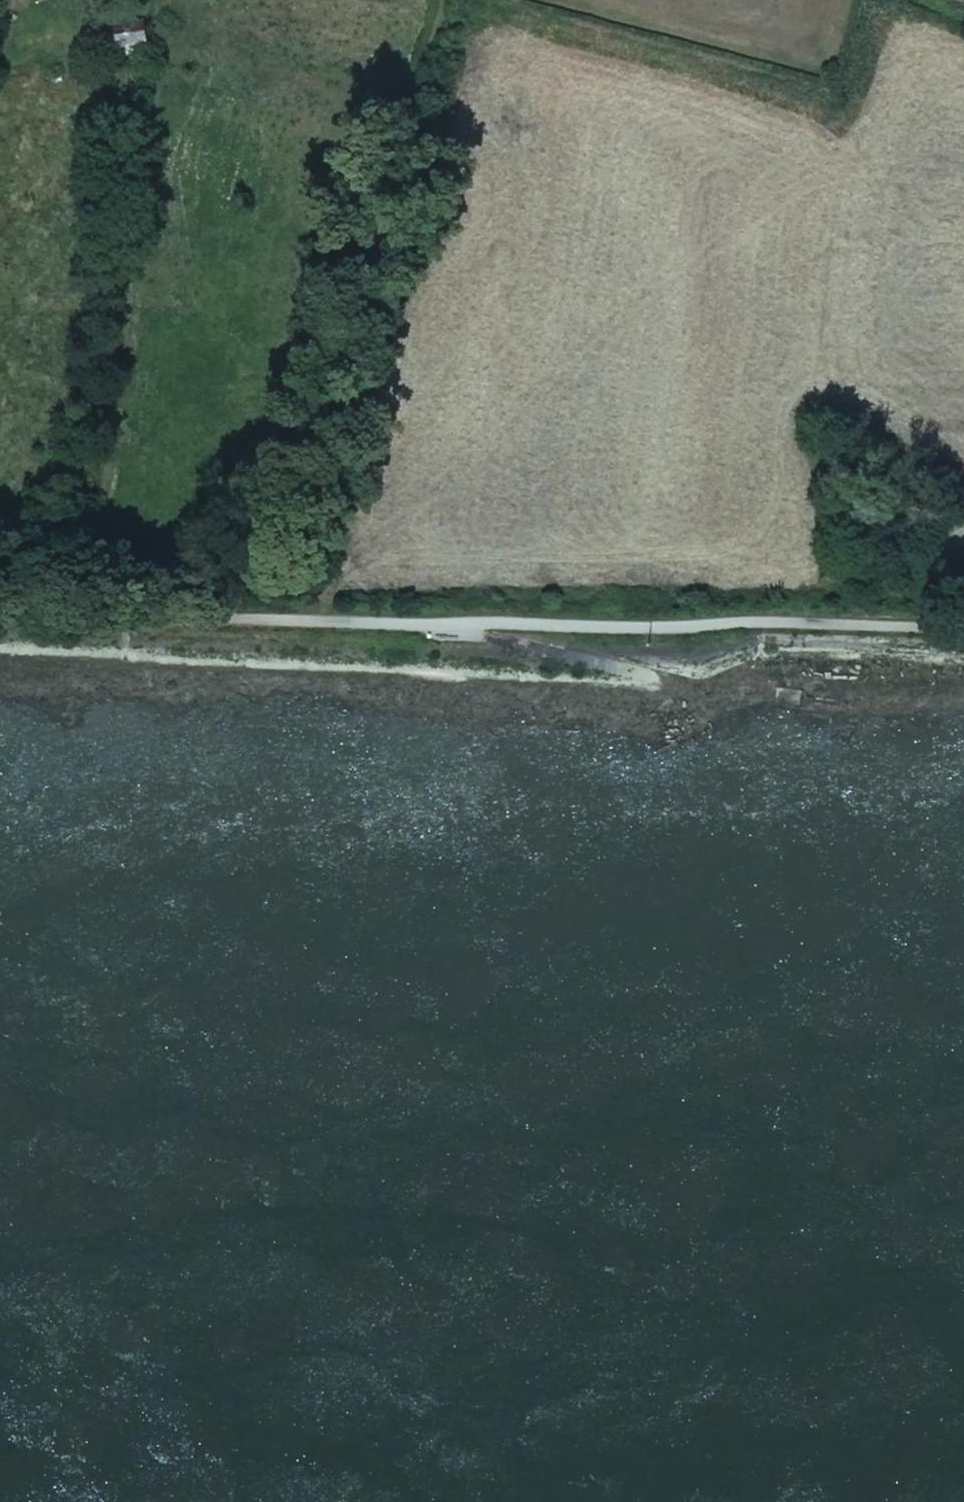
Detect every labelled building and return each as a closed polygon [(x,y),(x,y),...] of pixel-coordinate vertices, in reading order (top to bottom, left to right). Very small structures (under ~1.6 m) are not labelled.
[(147,11),(112,17),(113,36),(125,35),(125,43),(140,42),(140,31),(150,31),(147,11)]
